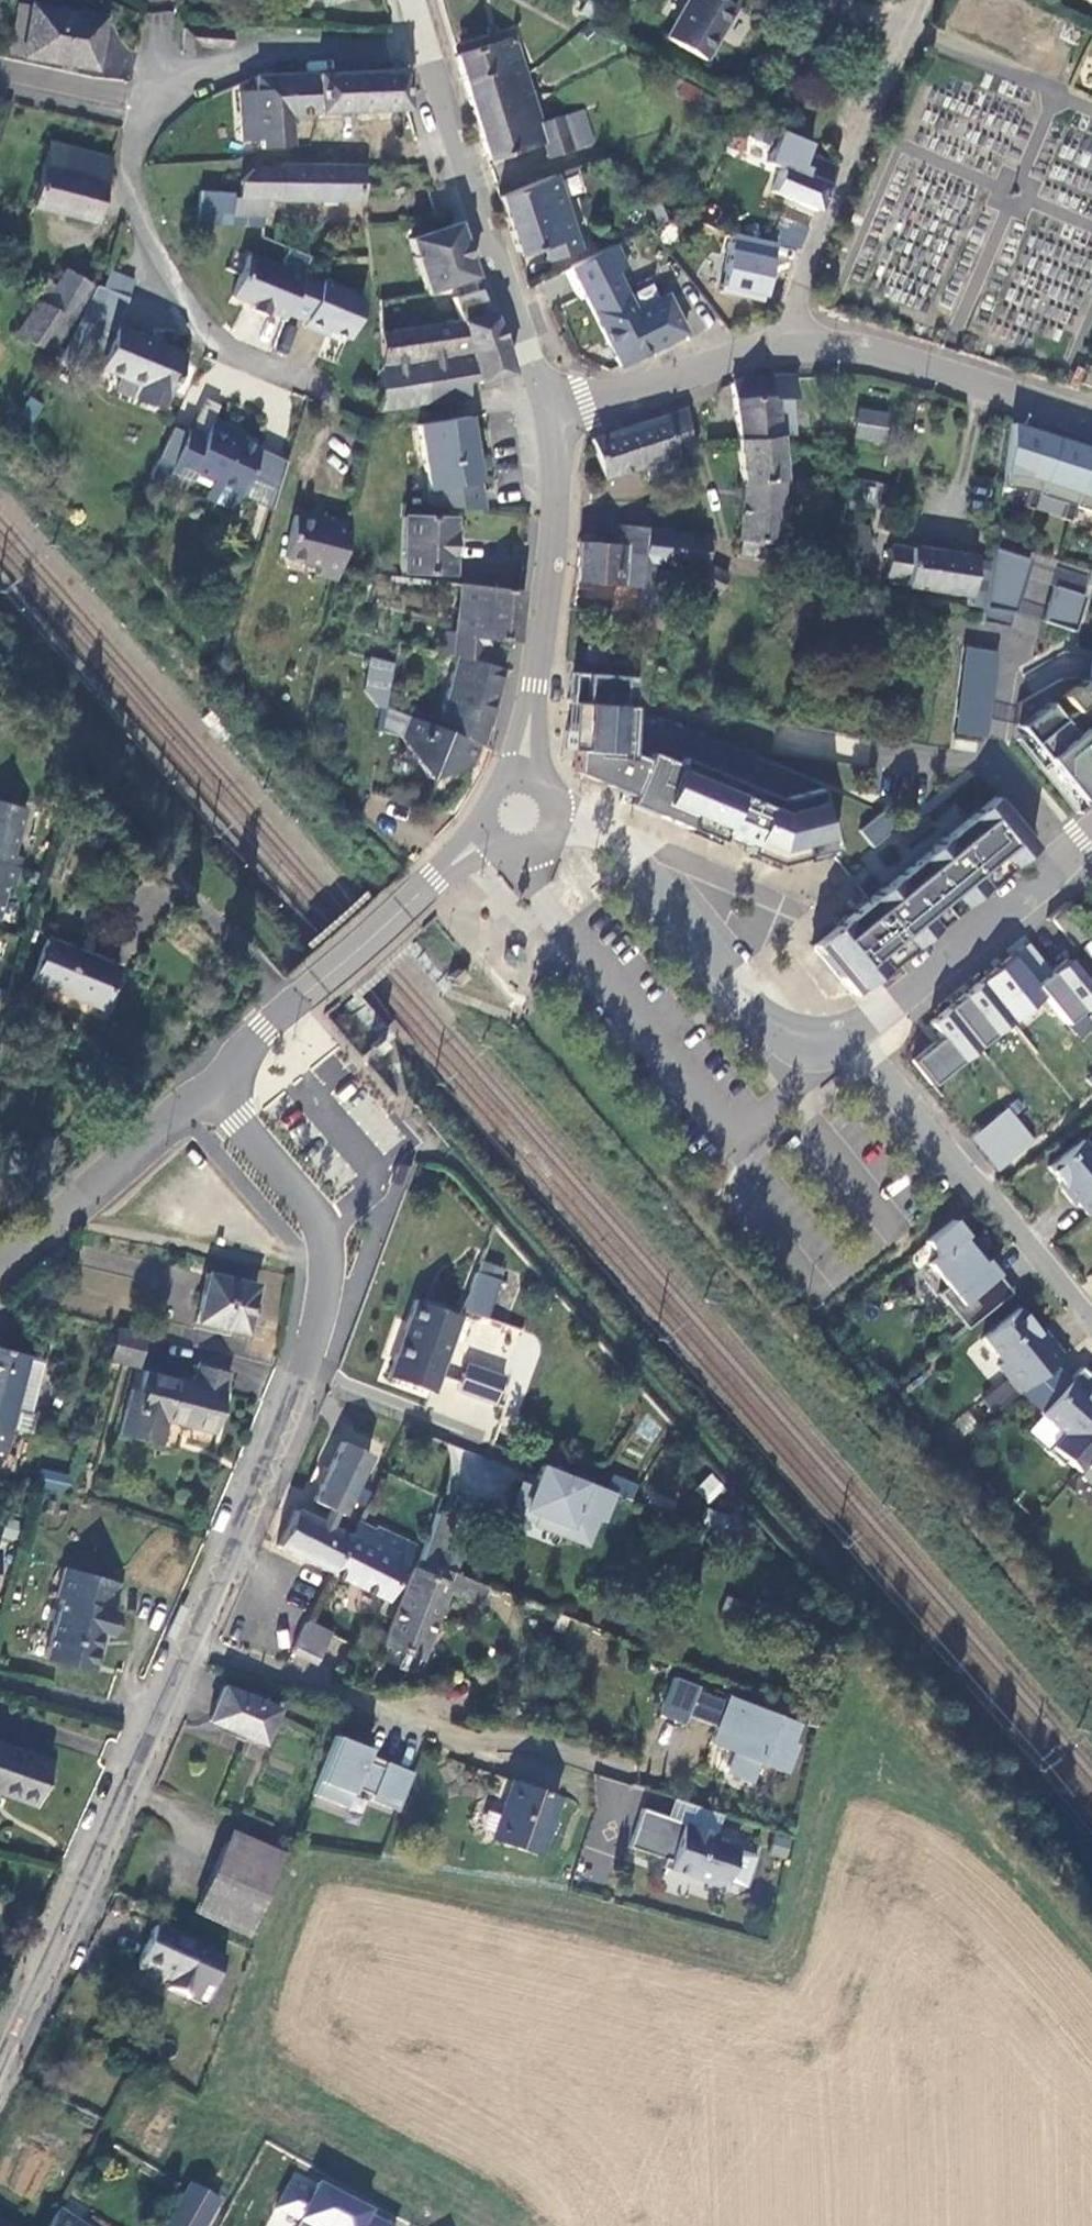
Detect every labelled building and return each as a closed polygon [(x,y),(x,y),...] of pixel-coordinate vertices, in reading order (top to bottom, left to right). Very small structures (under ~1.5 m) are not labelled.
[(590,17),(597,2),(593,0),(585,0),(580,11),(590,17)] [(721,0),(682,0),(662,35),(700,56),(730,5),(721,0)] [(97,18),(25,7),(18,58),(89,69),(97,18)] [(232,48),(233,32),(181,27),(178,53),(195,55),(196,45),(232,48)] [(512,38),(455,54),(463,80),(500,69),(504,82),(523,76),(512,38)] [(356,110),(402,109),(400,69),(355,71),(356,110)] [(537,123),(523,76),(504,82),(500,69),(463,80),(487,160),(539,144),(543,157),(569,149),(559,117),(537,123)] [(287,112),(356,110),(355,71),(285,75),(287,112)] [(257,130),(258,145),(289,143),(287,112),(285,75),(255,77),(255,88),(240,89),(242,131),(257,130)] [(713,100),(667,77),(652,107),(699,129),(702,123),(713,100)] [(790,130),(768,119),(762,133),(784,144),(790,130)] [(110,161),(48,143),(30,205),(93,223),(110,161)] [(772,187),(816,205),(833,163),(806,151),(798,170),(781,164),(772,187)] [(361,199),(361,166),(280,167),(280,170),(252,171),(238,180),(238,197),(230,197),(230,215),(261,215),(261,197),(361,199)] [(575,248),(552,176),(498,197),(517,253),(540,245),(544,258),(575,248)] [(197,193),(196,225),(229,226),(230,215),(230,197),(227,197),(227,193),(197,193)] [(660,212),(666,204),(649,193),(644,201),(660,212)] [(781,214),(770,239),(799,247),(808,224),(781,214)] [(424,319),(426,329),(487,321),(451,225),(406,243),(433,316),(424,319)] [(625,267),(614,240),(566,262),(613,366),(683,336),(665,295),(632,310),(615,272),(625,267)] [(300,281),(246,261),(230,303),(251,310),(249,314),(265,320),(266,316),(284,323),(300,281)] [(108,271),(100,291),(126,301),(134,282),(108,271)] [(759,271),(740,291),(755,306),(774,286),(759,271)] [(24,353),(26,357),(29,361),(36,361),(41,357),(44,353),(56,359),(75,324),(72,322),(90,287),(64,273),(46,308),(23,296),(15,312),(29,319),(18,339),(26,344),(24,348),(24,353)] [(102,370),(96,386),(161,412),(183,355),(118,330),(129,302),(126,301),(100,291),(95,289),(68,356),(102,370)] [(402,333),(399,298),(374,302),(375,337),(402,333)] [(376,413),(465,401),(462,393),(475,389),(509,378),(487,321),(426,329),(402,333),(375,337),(376,413)] [(1076,365),(1073,385),(1091,388),(1091,368),(1076,365)] [(727,385),(735,439),(776,439),(773,418),(789,416),(786,399),(791,399),(790,377),(751,379),(727,385)] [(465,401),(479,400),(475,389),(462,393),(465,401)] [(40,407),(31,398),(15,415),(25,424),(40,407)] [(211,408),(199,437),(200,438),(216,444),(223,427),(228,415),(211,408)] [(890,411),(859,408),(855,440),(887,444),(890,411)] [(680,475),(690,471),(689,441),(687,411),(589,445),(603,482),(639,469),(673,457),(679,473),(680,475)] [(464,418),(414,427),(429,510),(481,513),(464,418)] [(200,438),(183,479),(205,488),(208,479),(253,497),(270,457),(263,454),(256,451),(239,445),(243,436),(223,427),(216,444),(200,438)] [(1010,428),(1002,489),(1091,516),(1091,452),(1010,428)] [(199,437),(184,432),(167,473),(183,479),(200,438),(199,437)] [(259,442),(243,436),(239,445),(256,451),(259,442)] [(773,543),(776,543),(781,481),(776,439),(735,439),(741,487),(737,541),(739,541),(738,558),(772,559),(773,543)] [(259,442),(256,451),(263,454),(267,445),(259,442)] [(644,486),(679,473),(673,457),(639,469),(644,486)] [(313,579),(332,583),(345,522),(326,518),(324,526),(290,518),(281,561),(315,568),(313,579)] [(447,522),(399,523),(401,581),(407,581),(407,575),(448,575),(447,522)] [(616,549),(581,546),(578,584),(614,586),(642,588),(655,589),(657,564),(643,563),(645,532),(617,530),(616,549)] [(694,536),(645,532),(643,563),(657,564),(676,566),(691,567),(694,536)] [(708,536),(694,536),(691,567),(676,566),(676,577),(685,578),(685,583),(700,584),(720,592),(726,575),(706,567),(708,536)] [(979,608),(985,604),(987,586),(990,575),(972,571),(974,559),(911,548),(905,586),(966,597),(965,605),(979,608)] [(1042,578),(1008,568),(1002,586),(987,586),(987,615),(998,615),(998,637),(1021,645),(1042,578)] [(660,620),(661,590),(655,589),(642,588),(641,619),(660,620)] [(455,630),(452,665),(455,665),(484,672),(485,645),(512,647),(518,600),(458,596),(456,623),(449,622),(449,630),(455,630)] [(1068,608),(1057,642),(1085,650),(1091,626),(1091,615),(1068,608)] [(964,646),(955,735),(989,738),(997,650),(964,646)] [(386,706),(395,662),(371,657),(362,701),(386,706)] [(455,665),(433,731),(454,739),(475,747),(478,749),(504,676),(484,672),(455,665)] [(634,683),(574,679),(572,710),(580,710),(578,730),(571,729),(569,755),(577,756),(575,778),(580,780),(610,792),(614,782),(636,791),(632,801),(661,814),(658,821),(719,845),(722,838),(749,849),(748,853),(775,864),(776,869),(805,862),(804,858),(834,850),(818,789),(673,730),(633,727),(634,683)] [(1011,738),(1076,816),(1091,803),(1091,698),(1086,703),(1074,690),(1054,707),(1067,722),(1055,732),(1040,714),(1011,738)] [(468,769),(470,763),(449,754),(454,739),(433,731),(406,720),(398,741),(424,779),(468,769)] [(470,763),(475,747),(454,739),(449,754),(470,763)] [(866,900),(809,947),(849,995),(1030,847),(1006,818),(1010,814),(1001,804),(997,807),(990,799),(866,900)] [(0,809),(0,871),(7,873),(25,817),(0,809)] [(859,831),(873,848),(900,827),(885,809),(859,831)] [(25,879),(7,873),(0,871),(0,923),(8,899),(17,902),(25,879)] [(114,969),(47,939),(29,980),(96,1009),(114,969)] [(938,1083),(1046,995),(1068,1022),(1091,1002),(1091,986),(1069,958),(1062,963),(1052,972),(1029,944),(933,1022),(947,1039),(920,1062),(938,1083)] [(998,1170),(1033,1142),(1008,1111),(973,1139),(998,1170)] [(1080,1143),(1047,1171),(1062,1191),(1060,1193),(1071,1208),(1075,1205),(1085,1218),(1091,1213),(1091,1158),(1080,1143)] [(979,1262),(959,1237),(927,1263),(945,1286),(938,1293),(965,1328),(1010,1292),(983,1259),(979,1262)] [(498,1265),(476,1258),(459,1308),(481,1315),(498,1265)] [(256,1287),(208,1275),(197,1319),(246,1331),(256,1287)] [(457,1313),(412,1298),(388,1375),(433,1389),(457,1313)] [(1017,1307),(982,1336),(1001,1361),(996,1364),(1018,1391),(1063,1354),(1049,1337),(1045,1341),(1017,1307)] [(136,1351),(140,1336),(111,1328),(107,1344),(112,1345),(136,1351)] [(132,1367),(136,1351),(112,1345),(107,1361),(132,1367)] [(24,1353),(0,1347),(0,1450),(24,1353)] [(1070,1351),(1030,1398),(1053,1418),(1037,1436),(1052,1448),(1056,1445),(1069,1455),(1075,1449),(1091,1429),(1091,1392),(1087,1387),(1091,1381),(1091,1370),(1070,1351)] [(212,1432),(227,1374),(194,1365),(190,1382),(143,1370),(135,1404),(128,1402),(120,1432),(160,1442),(165,1420),(212,1432)] [(1006,1379),(982,1397),(993,1412),(1017,1395),(1006,1379)] [(1075,1449),(1091,1462),(1091,1429),(1075,1449)] [(357,1452),(334,1442),(311,1500),(334,1510),(357,1452)] [(48,1469),(41,1486),(64,1496),(71,1479),(48,1469)] [(606,1525),(617,1495),(545,1469),(537,1491),(526,1487),(515,1517),(568,1536),(567,1538),(590,1547),(600,1522),(606,1525)] [(708,1503),(726,1488),(712,1472),(695,1487),(708,1503)] [(457,1512),(435,1504),(417,1557),(454,1572),(467,1577),(476,1552),(446,1540),(457,1512)] [(279,1549),(327,1571),(343,1535),(295,1513),(279,1549)] [(366,1525),(351,1519),(343,1535),(358,1542),(366,1525)] [(358,1542),(343,1535),(327,1571),(383,1597),(407,1544),(366,1525),(358,1542)] [(120,1584),(66,1570),(59,1596),(64,1597),(48,1659),(95,1671),(105,1635),(113,1638),(119,1614),(113,1612),(120,1584)] [(450,1586),(411,1571),(378,1659),(398,1666),(404,1649),(420,1655),(423,1656),(447,1592),(480,1604),(487,1584),(467,1577),(454,1572),(450,1586)] [(328,1634),(304,1622),(290,1653),(314,1664),(328,1634)] [(413,1672),(420,1655),(404,1649),(398,1666),(413,1672)] [(799,1728),(729,1699),(727,1702),(697,1690),(698,1687),(675,1678),(659,1715),(682,1725),(686,1716),(716,1728),(710,1744),(732,1753),(725,1770),(750,1781),(757,1764),(785,1775),(796,1749),(791,1747),(799,1728)] [(276,1707),(225,1687),(212,1720),(263,1740),(276,1707)] [(310,1796),(344,1808),(351,1788),(370,1794),(368,1800),(389,1808),(403,1769),(382,1761),(380,1767),(361,1760),(365,1748),(332,1736),(310,1796)] [(41,1804),(54,1760),(0,1742),(0,1791),(41,1804)] [(633,1790),(602,1782),(585,1845),(616,1854),(633,1790)] [(507,1823),(499,1843),(543,1860),(565,1804),(525,1788),(510,1824),(507,1823)] [(645,1791),(641,1807),(668,1814),(673,1799),(645,1791)] [(723,1840),(648,1813),(634,1851),(669,1863),(666,1872),(722,1891),(731,1887),(742,1855),(721,1847),(723,1840)] [(250,1934),(282,1848),(228,1828),(196,1914),(250,1934)] [(770,1855),(787,1858),(790,1839),(773,1836),(770,1855)] [(207,1953),(154,1930),(135,1973),(166,1987),(163,1994),(185,2004),(207,1953)] [(264,2225),(403,2225),(404,2223),(293,2168),(264,2225)] [(169,2210),(161,2225),(199,2225),(169,2210)]
